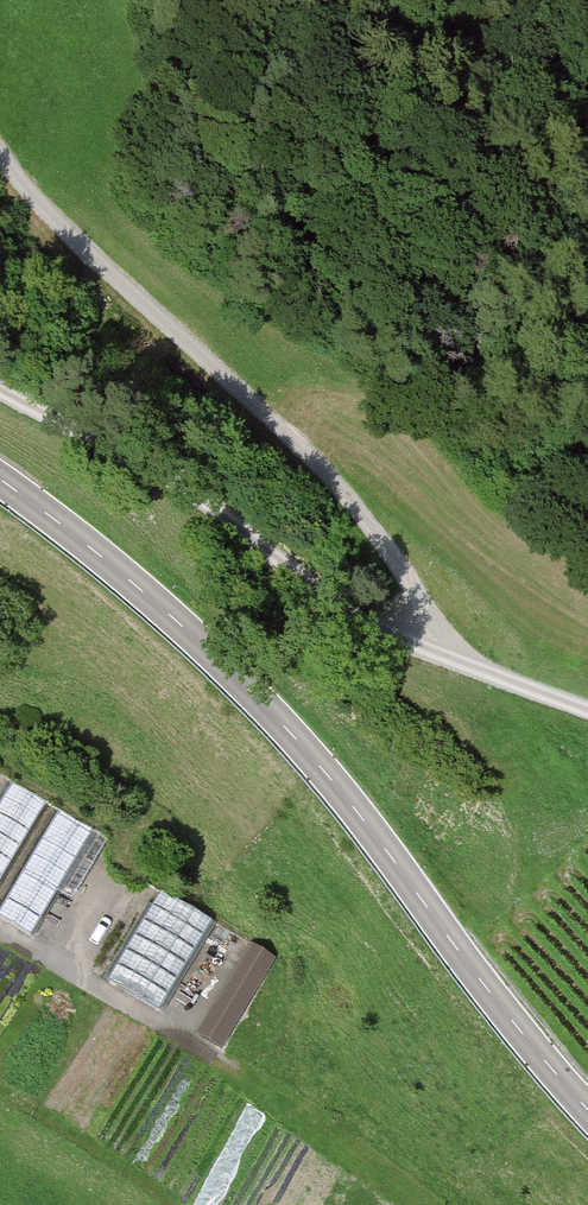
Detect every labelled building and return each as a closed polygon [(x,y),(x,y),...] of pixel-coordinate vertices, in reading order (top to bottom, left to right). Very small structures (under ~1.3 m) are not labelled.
[(8,785),(0,799),(0,920),(35,940),(95,835),(8,785)] [(216,925),(160,893),(108,983),(164,1015),(216,925)] [(252,940),(196,1033),(223,1049),(279,956),(252,940)]
